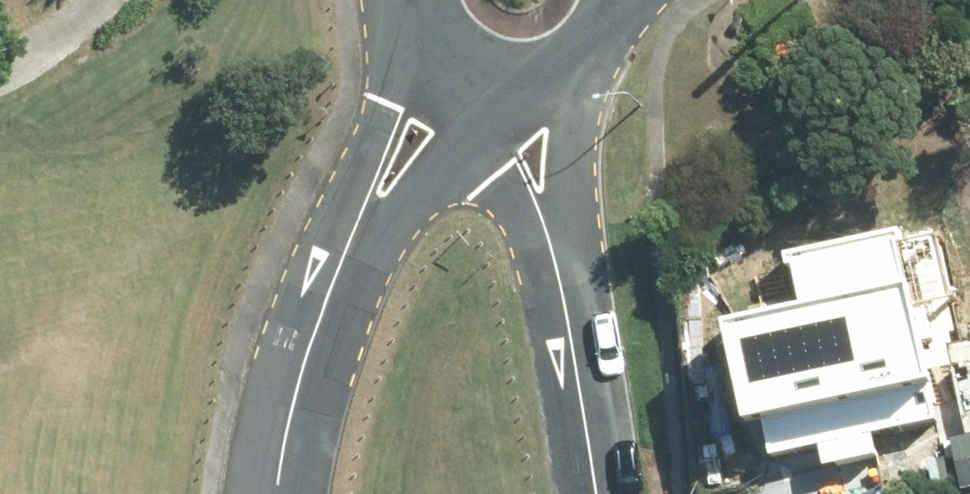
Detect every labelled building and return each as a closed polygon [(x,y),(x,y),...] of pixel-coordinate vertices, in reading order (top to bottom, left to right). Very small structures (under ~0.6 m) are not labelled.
[(819,279),(744,295),(779,462),(943,428),(907,256),(862,265),(860,253),(816,263),(819,279)] [(952,440),(962,489),(969,487),(969,436),(952,440)]
